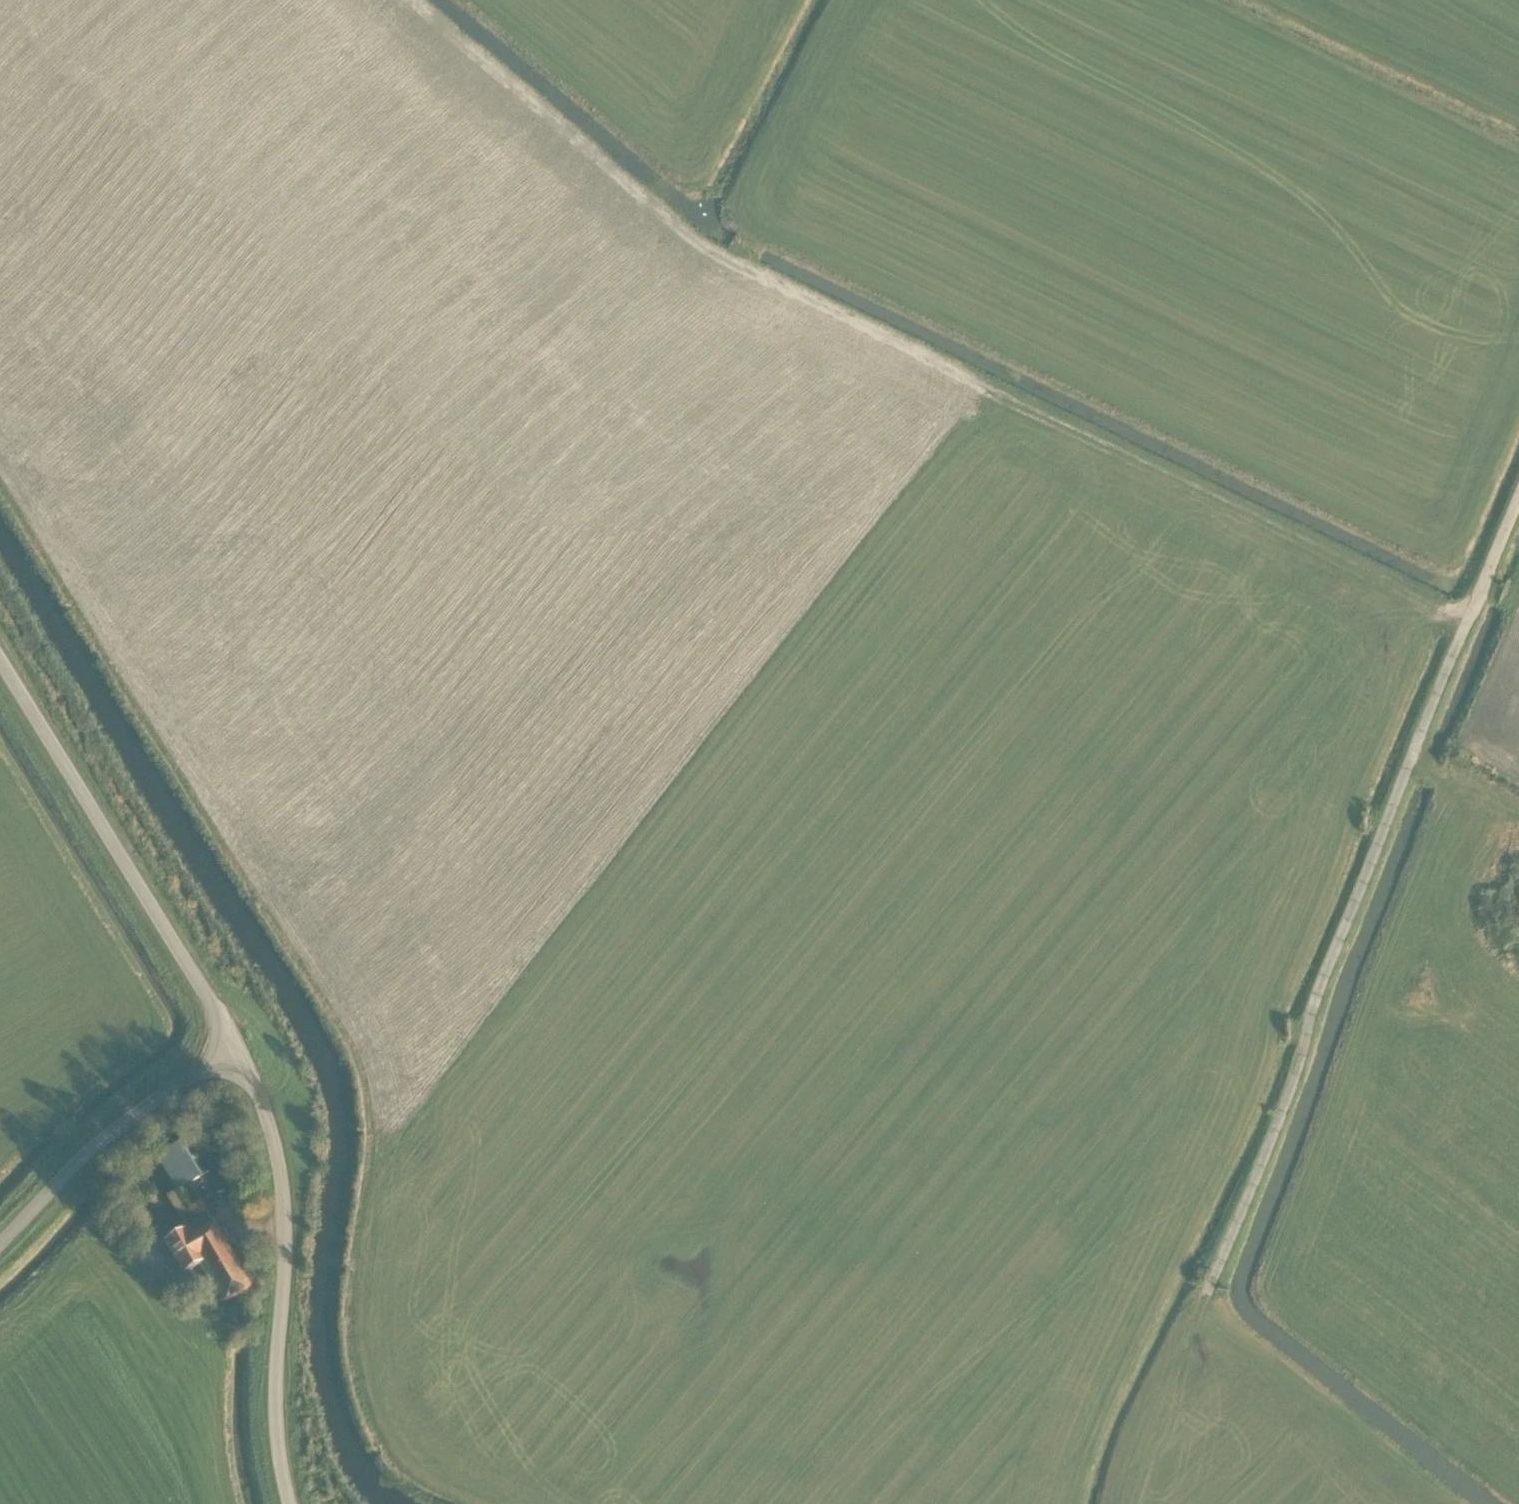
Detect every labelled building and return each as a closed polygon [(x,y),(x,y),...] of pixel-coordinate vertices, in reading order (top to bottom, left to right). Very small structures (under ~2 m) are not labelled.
[(204,1130),(192,1137),(204,1156),(215,1149),(204,1130)] [(191,1185),(211,1173),(190,1138),(169,1150),(191,1185)] [(184,1276),(191,1272),(200,1267),(221,1304),(251,1288),(213,1222),(188,1236),(185,1230),(165,1242),(184,1276)]
